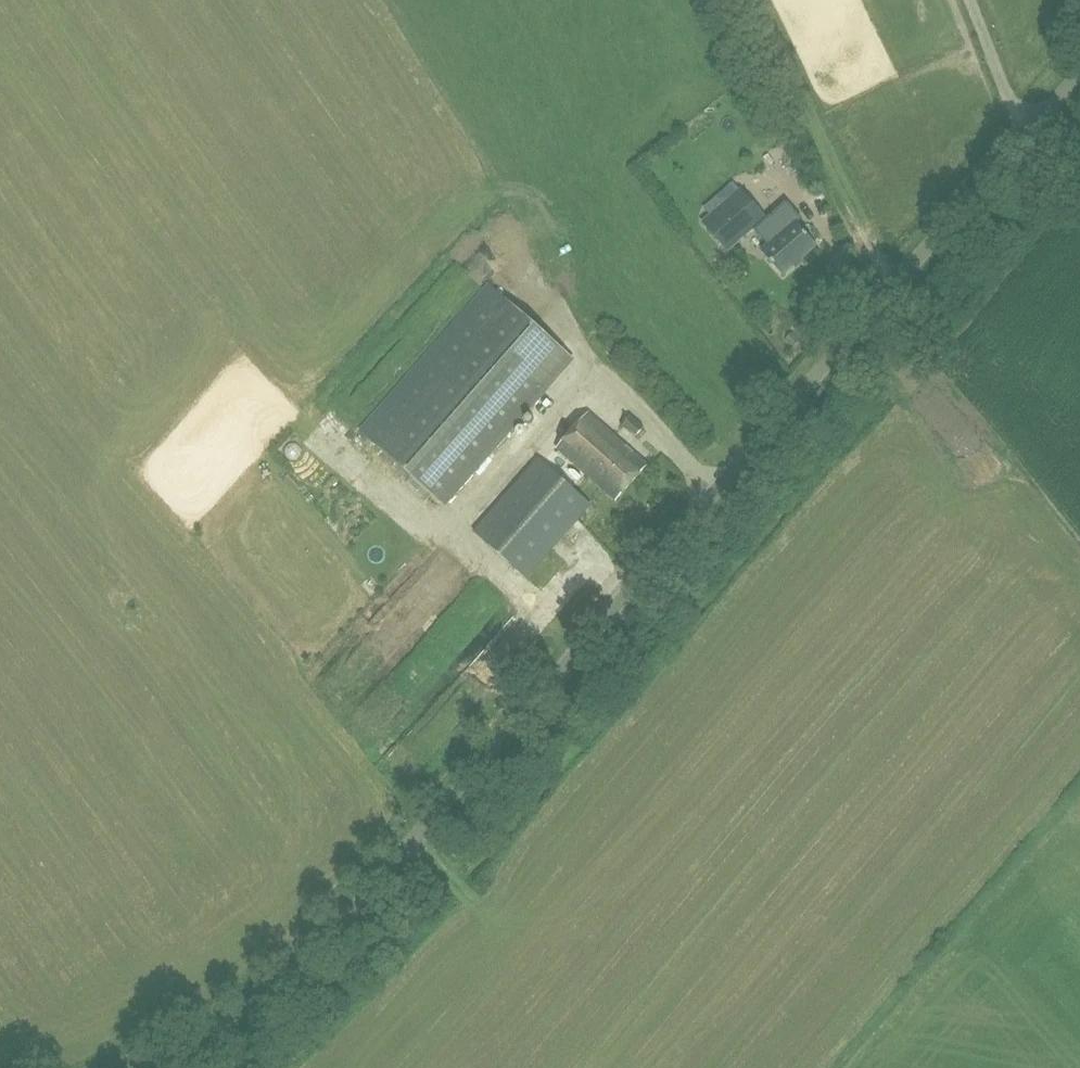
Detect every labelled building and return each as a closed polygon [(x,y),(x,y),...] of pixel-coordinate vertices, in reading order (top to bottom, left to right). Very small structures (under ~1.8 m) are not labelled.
[(741,188),(739,189),(710,214),(703,220),(728,249),(766,217),(741,188)] [(799,218),(786,204),(757,229),(769,244),(761,251),(781,275),(814,247),(794,223),(799,218)] [(446,506),(575,359),(489,283),(359,430),(446,506)] [(615,503),(647,467),(589,414),(557,450),(615,503)] [(635,437),(643,427),(630,416),(621,426),(635,437)] [(527,578),(591,505),(538,459),(474,533),(527,578)]
